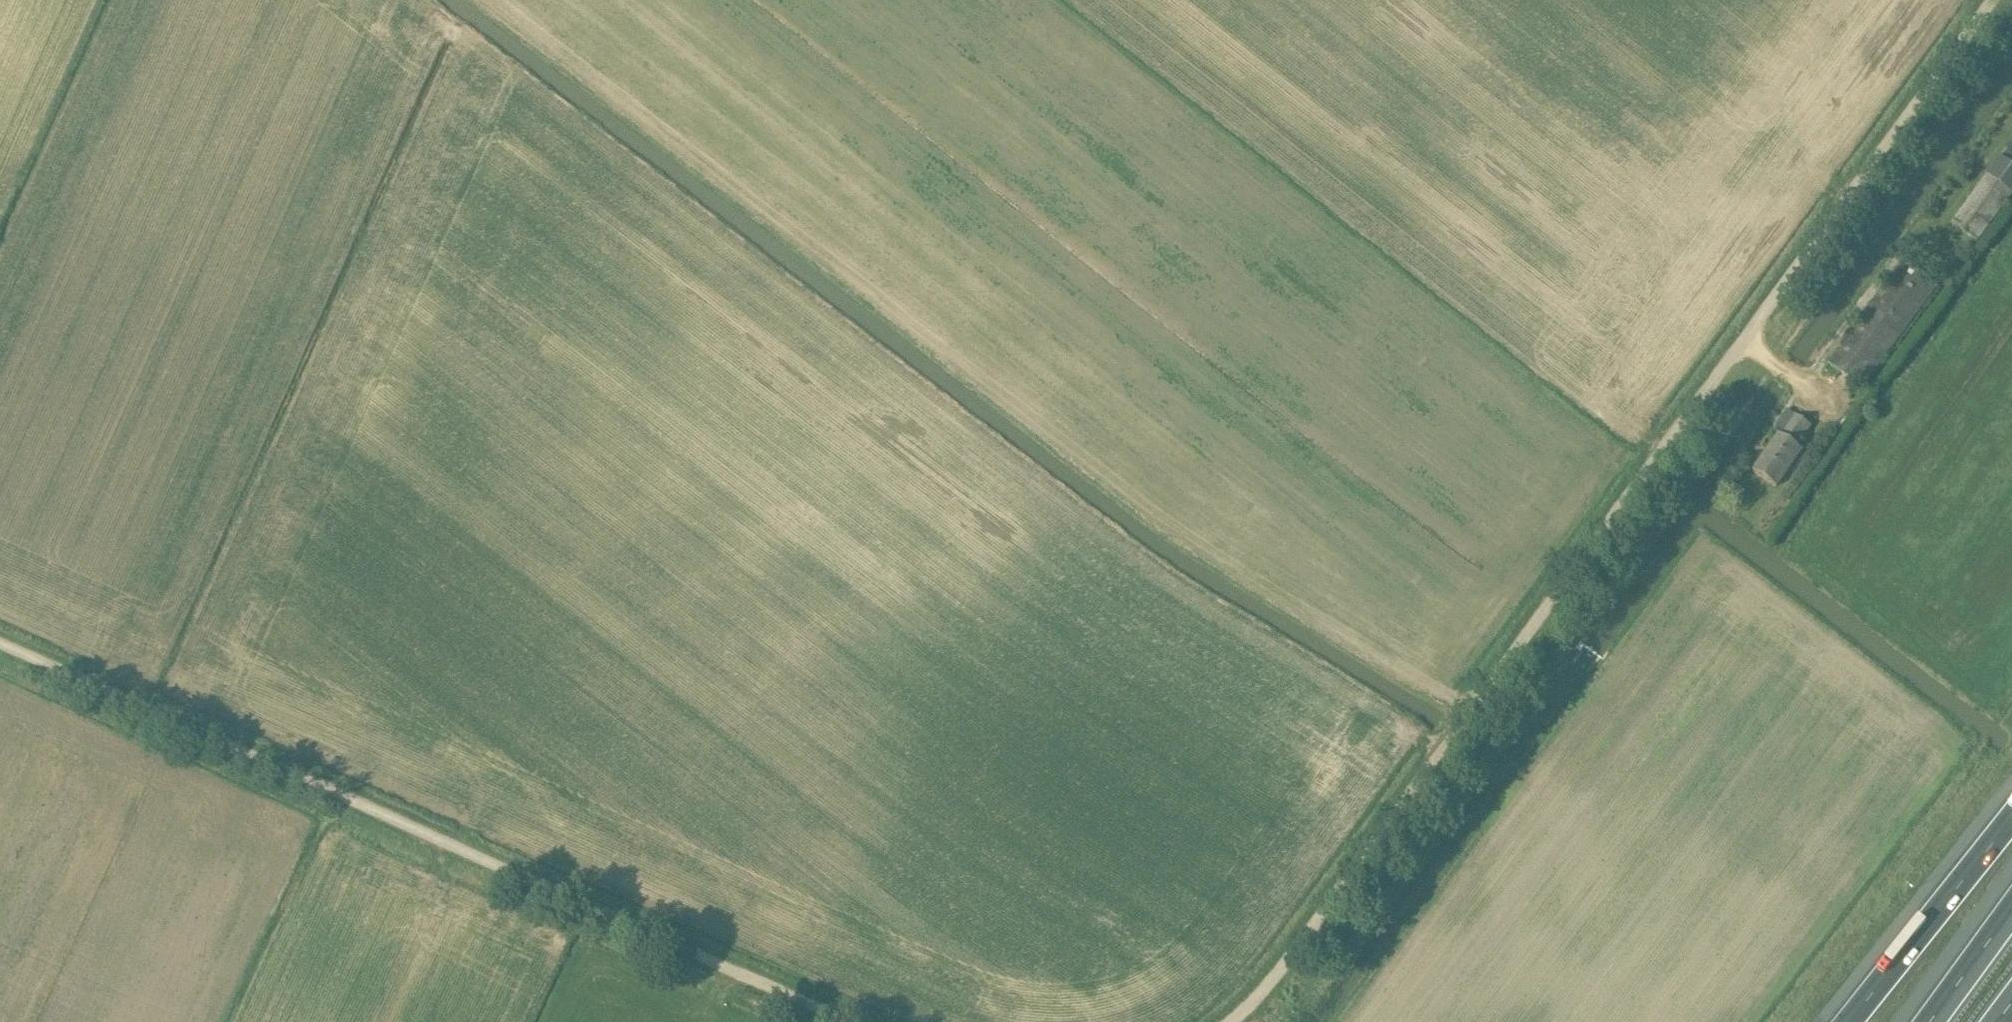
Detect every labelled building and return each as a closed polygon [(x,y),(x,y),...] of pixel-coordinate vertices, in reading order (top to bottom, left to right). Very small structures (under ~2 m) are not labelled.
[(1978,244),(2011,195),(2011,145),(2010,144),(1951,224),(1978,244)] [(1938,286),(1903,261),(1828,362),(1863,388),(1938,286)] [(1754,470),(1777,486),(1802,449),(1797,446),(1811,425),(1796,414),(1782,435),(1779,433),(1754,470)]
